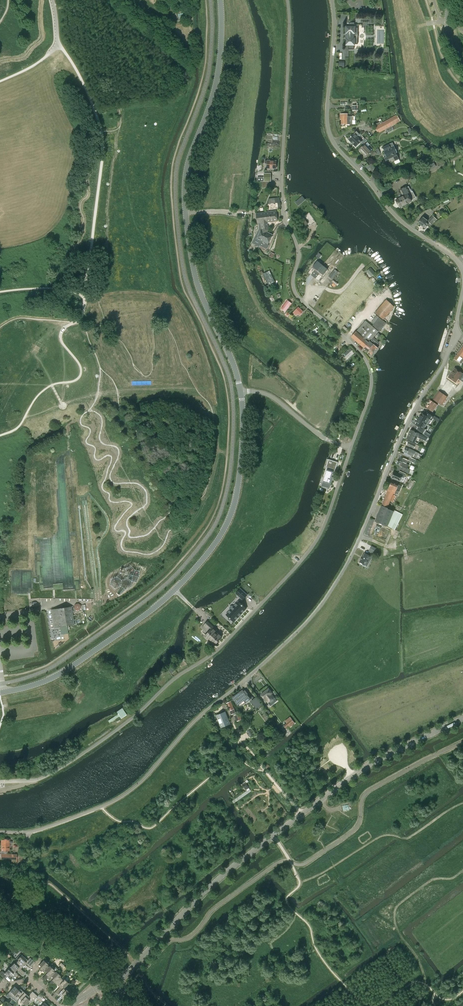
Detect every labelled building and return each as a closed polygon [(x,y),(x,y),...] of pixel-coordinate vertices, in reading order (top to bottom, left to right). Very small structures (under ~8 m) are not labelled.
[(346,38),(345,45),(348,45),(348,49),(353,49),(353,48),(354,45),(355,45),(355,44),(357,44),(357,38),(358,38),(358,37),(357,37),(357,36),(358,36),(358,34),(358,28),(355,28),(355,27),(354,27),(354,23),(354,22),(349,22),(348,27),(346,27),(346,33),(346,38)] [(355,124),(355,120),(353,120),(353,116),(348,116),(348,114),(341,114),(341,119),(342,119),(342,124),(355,124)] [(376,127),(375,127),(378,133),(386,129),(391,126),(392,126),(393,125),(400,121),(397,116),(397,115),(385,121),(381,124),(376,127)] [(356,131),(348,139),(356,147),(362,141),(357,136),(359,134),(356,131)] [(359,150),(366,157),(372,151),(367,147),(369,145),(367,142),(365,144),(359,150)] [(388,144),(382,147),(384,151),(384,152),(386,157),(396,153),(397,153),(395,147),(390,149),(388,144)] [(386,157),(384,158),(387,164),(399,159),(396,153),(386,157)] [(411,201),(410,201),(413,199),(406,187),(400,190),(403,196),(396,200),(399,207),(411,201)] [(266,212),(267,222),(277,221),(276,211),(266,212)] [(267,222),(266,212),(256,214),(257,223),(260,223),(267,222)] [(428,225),(430,226),(431,225),(431,224),(434,221),(435,222),(437,219),(432,216),(428,221),(422,217),(418,223),(425,229),(428,225)] [(256,238),(253,244),(259,247),(260,246),(260,245),(260,244),(262,241),(266,232),(267,232),(268,230),(267,222),(260,223),(261,230),(257,239),(256,238)] [(260,244),(260,245),(266,248),(267,248),(269,246),(268,244),(273,235),(267,232),(266,232),(262,241),(260,244)] [(313,277),(322,266),(317,261),(312,267),(315,270),(311,275),(313,277)] [(322,266),(313,277),(315,278),(319,273),(322,276),(327,270),(322,266)] [(371,268),(366,271),(367,272),(371,276),(375,273),(371,268)] [(334,269),(328,277),(332,279),(338,272),(334,269)] [(264,273),(269,284),(275,281),(270,270),(264,273)] [(285,310),(287,312),(292,303),(288,300),(287,303),(286,302),(283,307),(282,306),(280,308),(284,311),(285,310)] [(375,314),(383,320),(386,316),(394,307),(386,300),(375,314)] [(298,307),(292,313),(296,316),(298,314),(300,316),(303,312),(299,308),(298,307)] [(383,327),(386,324),(376,316),(371,323),(373,325),(372,326),(379,331),(381,328),(381,327),(382,326),(383,327)] [(351,337),(359,344),(373,327),(365,321),(351,337)] [(373,327),(359,344),(372,355),(378,348),(375,346),(378,342),(376,340),(373,338),(378,332),(373,327)] [(350,348),(344,353),(346,356),(352,350),(350,348)] [(459,352),(454,359),(461,364),(462,361),(462,355),(459,352)] [(448,377),(455,382),(458,378),(461,380),(462,382),(462,374),(455,368),(451,373),(450,374),(449,375),(449,376),(448,377)] [(439,391),(433,399),(441,405),(447,397),(439,391)] [(432,401),(427,408),(432,412),(434,410),(435,409),(435,408),(437,405),(432,401)] [(420,416),(418,418),(426,423),(428,425),(431,421),(432,418),(434,416),(427,412),(425,415),(422,413),(421,416),(420,415),(420,416)] [(423,428),(426,423),(418,418),(416,422),(417,422),(415,425),(418,427),(416,429),(423,433),(426,429),(423,428)] [(411,430),(406,439),(415,443),(417,437),(426,441),(428,437),(419,433),(411,430)] [(408,441),(407,445),(414,448),(417,450),(421,451),(422,449),(422,447),(419,446),(416,444),(408,441)] [(419,453),(416,452),(406,447),(403,452),(413,457),(416,458),(419,453)] [(399,460),(397,464),(399,465),(397,470),(400,471),(400,470),(408,474),(408,473),(410,470),(407,468),(409,464),(409,465),(411,462),(415,463),(416,460),(402,454),(399,460)] [(320,485),(318,492),(328,495),(331,488),(330,488),(335,472),(333,471),(333,472),(327,470),(327,469),(322,485),(320,485)] [(394,471),(391,477),(400,481),(402,482),(403,482),(406,477),(404,477),(406,474),(399,471),(398,473),(394,471)] [(402,486),(398,485),(391,482),(389,486),(374,521),(388,527),(388,526),(395,530),(403,514),(393,510),(393,511),(388,508),(387,508),(389,503),(391,504),(392,502),(393,502),(396,495),(393,494),(393,493),(394,494),(395,493),(397,494),(399,491),(402,486)] [(369,533),(375,519),(371,518),(364,534),(369,536),(370,534),(369,533)] [(359,562),(366,565),(371,556),(364,553),(361,559),(359,562)] [(235,593),(243,600),(248,595),(240,588),(235,593)] [(247,609),(239,601),(226,615),(229,617),(229,619),(230,620),(232,620),(235,622),(247,609)] [(74,606),(75,614),(83,613),(81,605),(74,606)] [(74,624),(71,607),(51,610),(54,627),(74,624)] [(208,621),(204,625),(210,631),(205,636),(214,645),(222,637),(215,631),(217,629),(208,621)] [(271,694),(272,693),(269,688),(261,694),(265,699),(268,702),(274,697),(271,694)] [(249,695),(245,690),(243,691),(242,690),(236,695),(236,696),(233,698),(233,697),(232,698),(238,705),(244,700),(246,702),(249,699),(250,700),(247,695),(248,694),(249,696),(249,695)] [(252,702),(256,708),(261,704),(256,698),(252,701),(253,702),(252,702)] [(230,701),(226,703),(232,714),(236,712),(230,701)] [(127,715),(122,708),(116,711),(118,714),(108,720),(109,722),(119,716),(121,718),(127,715)] [(225,712),(217,715),(222,727),(223,726),(229,723),(225,712)] [(284,725),(287,729),(295,723),(292,719),(284,725)] [(232,801),(234,803),(251,791),(249,788),(246,790),(247,791),(232,801)] [(9,851),(9,843),(13,843),(15,843),(15,840),(13,840),(13,841),(9,841),(9,839),(1,839),(1,851),(1,854),(0,859),(11,859),(11,862),(17,862),(17,854),(7,854),(7,851),(9,851)] [(19,865),(27,860),(24,855),(20,857),(21,859),(17,862),(19,865)] [(28,960),(21,954),(17,959),(18,960),(16,961),(22,967),(25,963),(30,967),(32,965),(28,960)] [(44,972),(45,971),(49,967),(47,965),(48,964),(43,960),(39,965),(41,967),(39,968),(44,972)] [(22,967),(16,961),(15,963),(14,962),(10,967),(11,968),(15,971),(16,969),(18,971),(22,967)] [(49,967),(45,971),(47,972),(45,974),(50,978),(51,976),(55,972),(53,971),(54,970),(50,966),(49,967)] [(11,968),(9,969),(8,969),(4,973),(2,971),(0,973),(0,974),(4,978),(6,975),(9,978),(11,976),(12,977),(17,973),(15,971),(11,968)] [(51,976),(53,978),(52,980),(56,984),(61,978),(59,976),(60,975),(56,971),(55,972),(51,976)] [(61,978),(56,984),(59,987),(55,991),(58,994),(63,988),(68,983),(64,979),(63,980),(61,978)] [(19,990),(17,988),(14,986),(7,993),(16,1002),(19,998),(25,993),(23,991),(27,987),(24,984),(20,989),(19,990)] [(63,988),(58,994),(62,998),(64,996),(66,998),(70,993),(66,989),(65,990),(63,988)] [(28,996),(25,993),(19,998),(21,1000),(20,1001),(25,1005),(29,1000),(31,998),(35,994),(32,991),(28,996)]
